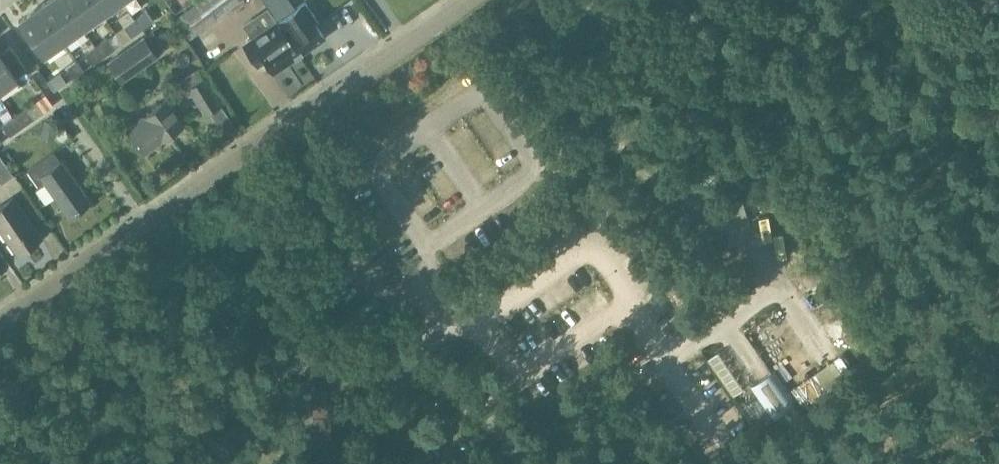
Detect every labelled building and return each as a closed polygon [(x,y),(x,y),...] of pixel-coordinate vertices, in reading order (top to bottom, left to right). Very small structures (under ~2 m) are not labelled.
[(39,7),(63,41),(83,27),(64,0),(49,0),(39,7)] [(83,27),(103,13),(94,0),(64,0),(83,27)] [(103,13),(122,0),(94,0),(103,13)] [(190,40),(243,0),(201,0),(175,19),(190,40)] [(289,6),(285,0),(263,0),(275,16),(289,6)] [(333,9),(344,0),(343,0),(326,0),(333,9)] [(277,22),(300,55),(325,37),(316,24),(319,22),(306,3),(277,22)] [(39,7),(19,21),(43,55),(63,41),(39,7)] [(155,24),(148,14),(138,21),(145,31),(155,24)] [(145,31),(138,21),(128,28),(135,38),(145,31)] [(300,55),(277,22),(244,44),(258,64),(265,59),(274,73),(300,55)] [(151,32),(108,61),(121,80),(156,56),(154,52),(162,47),(151,32)] [(205,57),(217,47),(210,38),(197,49),(205,57)] [(115,52),(108,42),(98,49),(105,59),(115,52)] [(0,54),(0,91),(17,78),(17,77),(28,70),(11,46),(0,54)] [(98,49),(88,56),(95,66),(105,59),(98,49)] [(85,73),(78,63),(68,70),(75,80),(85,73)] [(85,79),(100,101),(99,102),(114,122),(125,114),(111,94),(107,97),(95,79),(109,70),(105,65),(90,75),(90,76),(85,79)] [(221,132),(233,125),(199,70),(179,82),(188,96),(190,94),(205,117),(210,113),(221,132)] [(178,109),(188,104),(178,84),(167,89),(178,109)] [(145,116),(128,129),(145,152),(162,140),(162,141),(185,125),(167,101),(145,117),(145,116)] [(20,125),(30,118),(23,108),(13,115),(20,125)] [(20,125),(13,115),(3,122),(10,132),(20,125)] [(44,121),(42,130),(55,134),(57,124),(44,121)] [(49,203),(56,198),(70,217),(91,202),(62,161),(61,162),(55,153),(28,171),(49,203)] [(2,184),(14,176),(0,155),(0,181),(2,184)] [(30,195),(39,189),(28,172),(19,179),(30,195)] [(0,207),(0,229),(18,254),(42,237),(14,197),(0,207)] [(344,432),(346,407),(318,405),(317,408),(315,410),(315,417),(316,419),(315,439),(348,442),(349,432),(344,432)]
